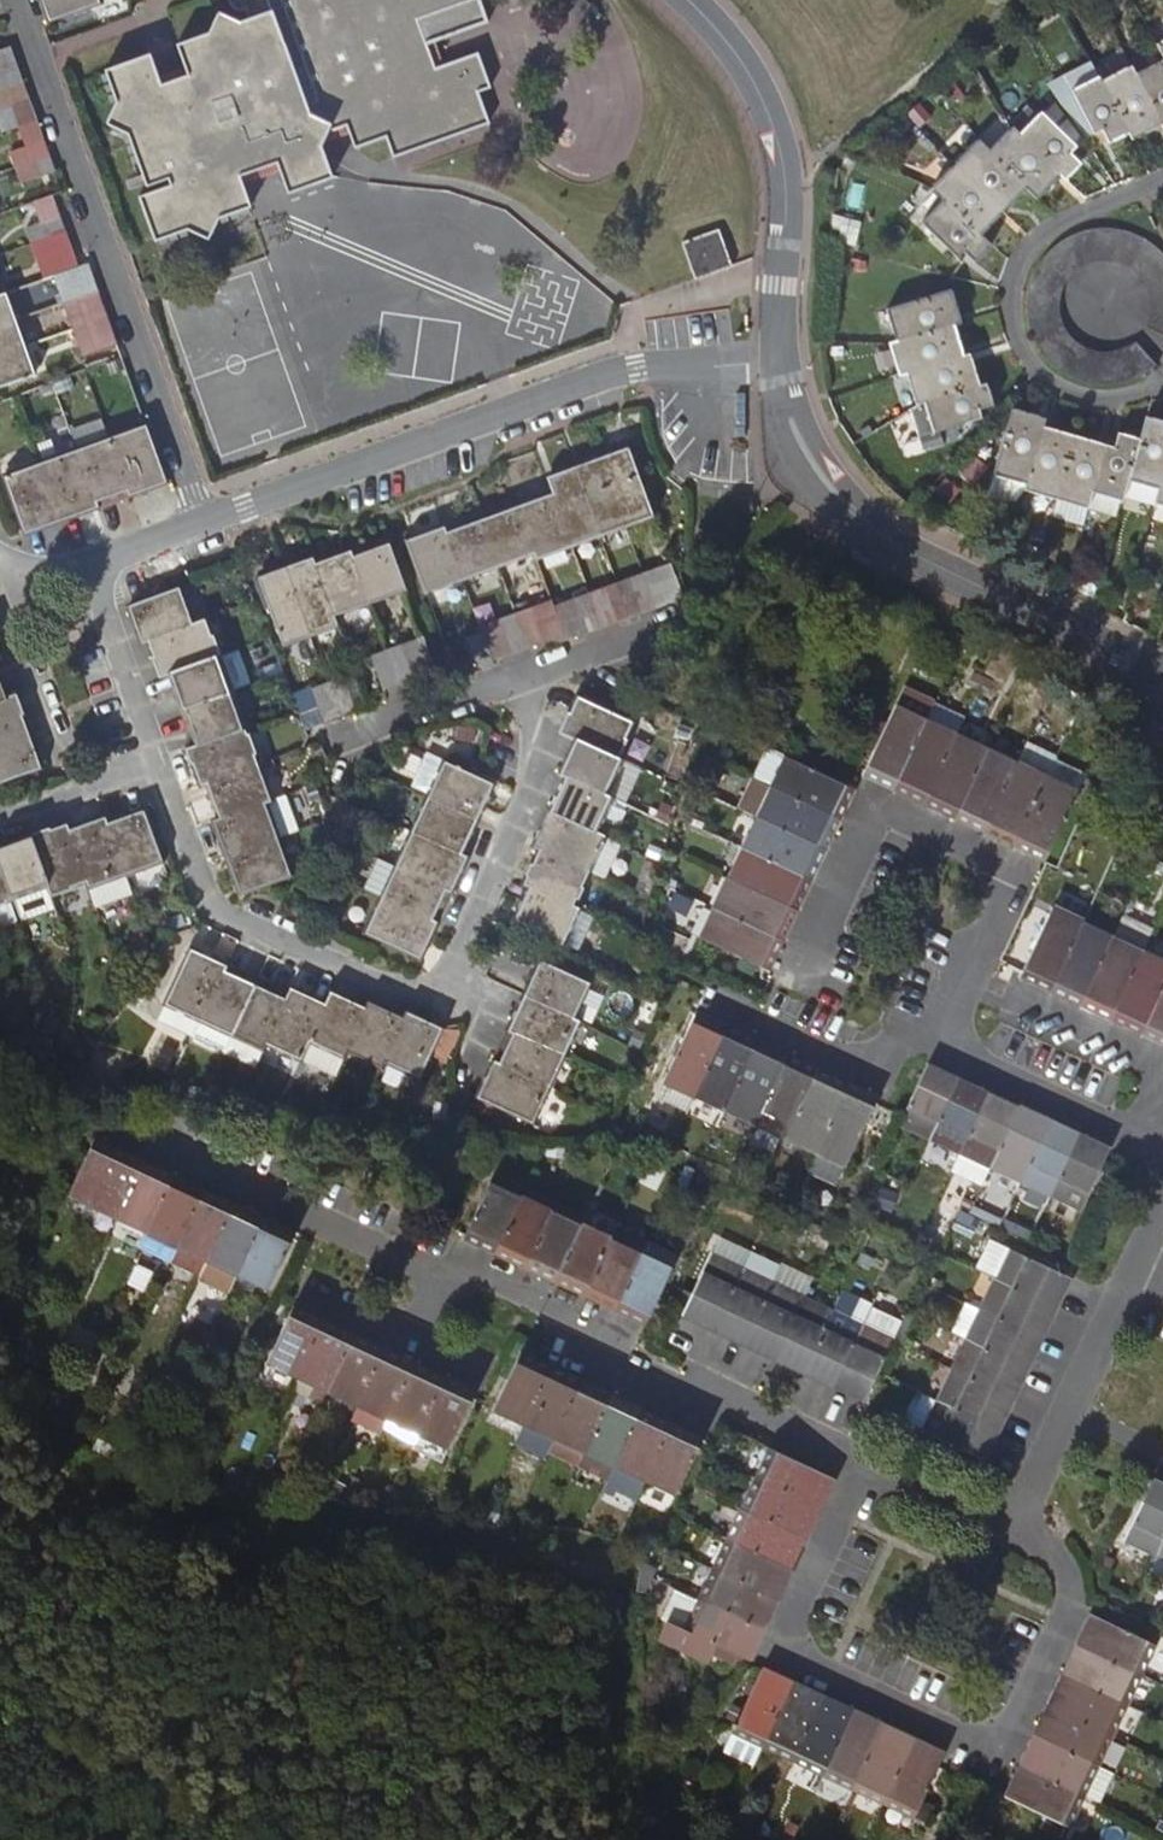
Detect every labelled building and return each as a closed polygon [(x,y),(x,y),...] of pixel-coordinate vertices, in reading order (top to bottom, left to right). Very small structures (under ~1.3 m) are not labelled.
[(99,0),(42,0),(49,21),(100,3),(99,0)] [(318,145),(314,133),(346,122),(350,133),(355,145),(387,133),(394,154),(487,121),(476,90),(489,85),(478,53),(435,68),(427,46),(488,24),(480,0),(238,0),(241,5),(250,7),(254,19),(244,22),(224,13),(213,33),(183,44),(192,72),(174,78),(160,83),(150,56),(108,71),(119,104),(110,123),(129,132),(148,185),(169,178),(172,186),(141,197),(155,238),(187,227),(206,236),(216,217),(249,205),(238,173),(275,160),(287,192),(329,177),(318,145)] [(10,48),(0,52),(0,93),(23,84),(10,48)] [(1137,74),(1162,124),(1162,61),(1137,74)] [(1104,81),(1131,133),(1135,140),(1162,124),(1137,74),(1132,65),(1104,81)] [(1110,144),(1131,133),(1104,81),(1101,76),(1073,90),(1094,131),(1096,133),(1103,130),(1110,144)] [(0,93),(0,125),(2,132),(17,127),(37,120),(23,84),(0,93)] [(1015,129),(1021,135),(1039,117),(1029,107),(1012,123),(1015,129)] [(1078,146),(1076,144),(1043,112),(1039,117),(1021,135),(1062,174),(1067,179),(1082,163),(1071,153),(1078,146)] [(17,127),(24,148),(10,154),(16,168),(49,156),(37,120),(17,127)] [(318,145),(350,133),(346,122),(314,133),(318,145)] [(1037,198),(1062,174),(1021,135),(1015,129),(991,153),(1027,188),(1037,198)] [(958,166),(1004,211),(1027,188),(991,153),(982,145),(980,142),(956,166),(958,166)] [(54,170),(49,156),(16,168),(21,184),(55,173),(54,170)] [(934,189),(945,200),(981,235),(1004,211),(958,166),(956,166),(934,189)] [(66,232),(59,214),(53,196),(18,208),(30,245),(66,232)] [(991,245),(981,235),(945,200),(923,223),(956,254),(959,258),(965,251),(975,261),(991,245)] [(699,279),(736,265),(723,229),(686,242),(699,279)] [(66,232),(30,245),(43,281),(54,277),(79,268),(71,248),(66,232)] [(1083,234),(1068,238),(1081,266),(1084,265),(1095,263),(1092,232),(1083,234)] [(1096,232),(1092,232),(1095,263),(1101,262),(1109,263),(1115,233),(1096,232)] [(1116,265),(1122,269),(1137,242),(1133,239),(1117,233),(1115,233),(1109,263),(1116,265)] [(1052,247),(1048,250),(1068,274),(1076,268),(1081,266),(1068,238),(1065,239),(1052,247)] [(1151,251),(1137,242),(1122,269),(1128,272),(1132,276),(1154,254),(1151,251)] [(1040,258),(1033,270),(1059,284),(1066,275),(1068,274),(1048,250),(1040,258)] [(1154,254),(1132,276),(1139,283),(1141,287),(1162,276),(1162,264),(1154,254)] [(79,268),(54,277),(63,303),(98,291),(93,275),(89,265),(79,268)] [(1029,273),(1023,292),(1053,298),(1054,296),(1059,284),(1033,270),(1029,273)] [(1145,301),(1162,298),(1162,276),(1141,287),(1144,294),(1145,301)] [(951,290),(949,290),(888,309),(898,341),(953,324),(961,323),(951,290)] [(108,318),(102,300),(98,291),(63,303),(72,330),(108,318)] [(1053,298),(1023,292),(1021,311),(1021,316),(1052,313),(1051,309),(1053,298)] [(0,297),(0,326),(17,320),(7,294),(0,297)] [(1146,315),(1162,317),(1162,298),(1145,301),(1146,309),(1146,315)] [(1054,325),(1052,313),(1021,316),(1023,326),(1027,340),(1056,328),(1054,325)] [(1146,315),(1145,319),(1143,328),(1162,337),(1162,317),(1146,315)] [(108,318),(72,330),(82,358),(117,345),(114,335),(108,318)] [(26,348),(17,320),(0,326),(0,357),(26,348)] [(964,357),(953,324),(898,341),(890,343),(901,376),(907,374),(964,357)] [(1034,353),(1039,359),(1062,339),(1060,337),(1056,328),(1027,340),(1034,353)] [(1062,339),(1039,359),(1046,367),(1056,376),(1073,350),(1062,339)] [(1155,365),(1156,364),(1133,342),(1128,347),(1124,349),(1141,375),(1149,370),(1155,365)] [(0,357),(0,387),(36,375),(26,348),(0,357)] [(1119,353),(1113,355),(1122,384),(1128,383),(1141,375),(1124,349),(1119,353)] [(1083,354),(1073,350),(1056,376),(1066,381),(1078,384),(1086,354),(1083,354)] [(971,354),(964,357),(907,374),(917,405),(980,385),(971,354)] [(1082,386),(1099,387),(1098,356),(1095,356),(1086,354),(1078,384),(1082,386)] [(1107,357),(1098,356),(1099,387),(1111,387),(1122,384),(1113,355),(1107,357)] [(987,382),(980,385),(917,405),(914,406),(911,407),(921,437),(983,418),(980,410),(994,405),(987,382)] [(1013,410),(1009,423),(995,473),(1026,482),(1043,427),(1045,419),(1013,410)] [(1142,440),(1125,498),(1155,506),(1156,502),(1162,479),(1162,422),(1147,418),(1142,440)] [(166,484),(145,425),(108,439),(129,498),(166,484)] [(1075,436),(1043,427),(1026,482),(1024,489),(1057,499),(1075,436)] [(1115,448),(1107,446),(1089,507),(1089,509),(1114,517),(1119,500),(1124,501),(1125,498),(1142,440),(1119,433),(1115,448)] [(1107,446),(1075,436),(1057,499),(1089,509),(1089,507),(1107,446)] [(97,509),(129,498),(108,439),(76,450),(97,509)] [(628,449),(601,459),(625,528),(652,518),(628,449)] [(40,463),(61,522),(76,517),(97,509),(76,450),(40,463)] [(962,472),(979,480),(989,461),(971,453),(962,472)] [(625,528),(601,459),(574,468),(599,537),(625,528)] [(3,476),(24,535),(61,522),(40,463),(3,476)] [(599,537),(574,468),(547,478),(554,495),(572,547),(599,537)] [(932,497),(952,505),(961,484),(941,476),(932,497)] [(554,495),(517,509),(534,556),(536,560),(572,547),(554,495)] [(534,556),(517,509),(482,521),(499,568),(534,556)] [(499,568),(482,521),(446,534),(463,581),(499,568)] [(407,541),(426,594),(463,581),(446,534),(444,528),(407,541)] [(388,544),(353,557),(370,604),(405,591),(388,544)] [(351,551),(314,564),(334,617),(370,604),(353,557),(351,551)] [(337,627),(334,617),(314,564),(312,558),(285,568),(309,637),(337,627)] [(655,609),(674,603),(682,600),(669,563),(641,572),(655,609)] [(257,577),(282,647),(309,637),(285,568),(257,577)] [(641,615),(655,609),(641,572),(615,582),(628,619),(641,615)] [(615,582),(605,587),(618,623),(619,623),(628,619),(615,582)] [(589,593),(601,629),(618,623),(605,587),(589,593)] [(180,589),(128,607),(140,644),(147,642),(193,626),(180,589)] [(588,634),(601,629),(589,593),(572,599),(584,635),(588,634)] [(558,623),(564,638),(565,642),(584,635),(572,599),(552,606),(558,623)] [(527,650),(544,644),(532,608),(515,614),(527,650)] [(499,620),(511,657),(514,655),(527,650),(515,614),(499,620)] [(479,627),(481,633),(492,663),(511,657),(499,620),(479,627)] [(206,621),(193,626),(147,642),(160,678),(169,675),(219,657),(206,621)] [(564,638),(558,623),(546,627),(550,637),(547,639),(548,643),(564,638)] [(477,674),(480,672),(494,668),(492,663),(481,633),(464,639),(477,674)] [(415,680),(416,679),(434,673),(422,637),(403,644),(415,680)] [(565,642),(564,638),(548,643),(549,647),(565,642)] [(386,650),(398,686),(415,680),(403,644),(386,650)] [(385,690),(398,686),(386,650),(368,657),(381,692),(385,690)] [(169,675),(182,711),(232,694),(219,657),(169,675)] [(326,682),(339,718),(355,713),(343,676),(326,682)] [(322,724),(326,723),(339,718),(326,682),(309,689),(322,724)] [(310,727),(298,692),(292,694),(304,729),(310,727)] [(195,748),(244,730),(232,694),(182,711),(187,726),(195,748)] [(6,699),(0,701),(0,742),(27,732),(14,696),(6,699)] [(574,739),(617,759),(633,724),(577,698),(566,723),(561,733),(574,739)] [(924,807),(958,734),(966,717),(936,703),(928,719),(894,792),(924,807)] [(863,778),(894,792),(928,719),(897,704),(865,771),(863,778)] [(1159,754),(1162,745),(1162,729),(1149,723),(1138,745),(1159,754)] [(206,784),(257,766),(244,730),(195,748),(186,751),(199,787),(206,784)] [(41,769),(27,732),(0,742),(0,783),(41,769)] [(924,807),(954,821),(988,748),(958,734),(924,807)] [(558,774),(565,778),(607,797),(623,763),(617,759),(574,739),(558,774)] [(1018,762),(984,835),(1014,849),(1048,777),(1054,762),(1056,759),(1026,745),(1018,762)] [(988,748),(954,821),(984,835),(1018,762),(988,748)] [(769,787),(842,821),(856,791),(848,787),(784,756),(769,787)] [(494,786),(443,762),(441,765),(431,760),(419,786),(430,791),(426,798),(478,822),(494,786)] [(1014,849),(1044,863),(1078,791),(1085,776),(1054,762),(1048,777),(1014,849)] [(206,784),(218,822),(270,802),(257,766),(206,784)] [(565,778),(549,812),(598,835),(614,800),(607,797),(565,778)] [(416,793),(426,798),(430,791),(419,786),(416,793)] [(828,851),(842,821),(769,787),(755,817),(828,851)] [(285,798),(270,802),(218,822),(212,824),(225,859),(278,839),(297,833),(285,798)] [(462,856),(471,837),(478,822),(426,798),(411,832),(462,856)] [(161,863),(144,813),(142,810),(127,815),(105,823),(108,830),(125,876),(161,863)] [(549,812),(540,831),(533,846),(539,849),(590,873),(604,879),(620,845),(598,835),(549,812)] [(76,826),(68,829),(87,883),(94,905),(131,893),(108,830),(105,823),(103,817),(76,826)] [(814,881),(828,851),(755,817),(741,846),(814,881)] [(48,889),(50,896),(87,883),(68,829),(66,824),(29,837),(48,889)] [(394,868),(451,894),(467,858),(462,856),(411,832),(394,868)] [(12,902),(19,922),(55,909),(50,896),(48,889),(29,837),(0,847),(0,866),(12,902)] [(225,859),(238,895),(291,876),(278,839),(225,859)] [(799,911),(814,881),(741,846),(727,877),(799,911)] [(590,873),(539,849),(523,884),(529,887),(573,908),(590,873)] [(380,898),(437,925),(451,894),(394,868),(378,860),(364,890),(380,898)] [(12,902),(0,866),(0,906),(12,902)] [(713,907),(785,941),(799,911),(727,877),(713,907)] [(529,887),(522,902),(512,922),(577,951),(593,917),(573,908),(529,887)] [(435,930),(437,925),(380,898),(363,933),(421,959),(435,930)] [(698,938),(765,970),(771,972),(785,941),(713,907),(698,938)] [(1054,907),(1022,973),(1020,979),(1051,994),(1085,922),(1054,907)] [(1127,918),(1122,932),(1147,940),(1152,926),(1127,918)] [(1085,922),(1051,994),(1082,1008),(1110,947),(1116,937),(1085,922)] [(1082,1008),(1111,1022),(1145,950),(1116,937),(1110,947),(1082,1008)] [(200,1023),(227,966),(191,949),(177,978),(163,1006),(200,1023)] [(1142,1037),(1162,992),(1162,959),(1145,950),(1111,1022),(1142,1037)] [(526,990),(523,996),(581,1023),(586,1025),(602,990),(540,961),(526,990)] [(230,1037),(257,980),(227,966),(200,1023),(193,1039),(223,1054),(230,1037)] [(289,994),(257,980),(230,1037),(262,1052),(265,1045),(289,994)] [(299,1061),(308,1043),(326,1005),(312,998),(292,988),(289,994),(265,1045),(299,1061)] [(332,992),(326,1005),(308,1043),(342,1060),(345,1053),(367,1008),(332,992)] [(1162,1047),(1162,992),(1142,1037),(1162,1047)] [(581,1023),(523,996),(507,1031),(565,1058),(581,1023)] [(370,1002),(367,1008),(345,1053),(380,1069),(384,1063),(405,1018),(370,1002)] [(442,1028),(417,1016),(408,1012),(405,1018),(384,1063),(418,1079),(442,1028)] [(698,1012),(698,1013),(696,1016),(664,1084),(694,1098),(729,1026),(698,1012)] [(725,1112),(759,1040),(729,1026),(694,1098),(725,1112)] [(565,1058),(507,1031),(493,1062),(551,1088),(565,1058)] [(759,1040),(725,1112),(755,1127),(789,1055),(759,1040)] [(785,1141),(819,1069),(789,1055),(755,1127),(758,1129),(752,1142),(772,1152),(779,1138),(785,1141)] [(493,1062),(476,1097),(534,1124),(551,1088),(493,1062)] [(929,1142),(959,1077),(928,1062),(904,1115),(898,1127),(929,1142)] [(815,1155),(849,1083),(819,1069),(785,1141),(815,1155)] [(959,1156),(990,1092),(959,1077),(929,1142),(959,1156)] [(845,1170),(876,1102),(878,1097),(849,1083),(815,1155),(845,1170)] [(959,1156),(951,1173),(981,1187),(989,1171),(1020,1106),(990,1092),(959,1156)] [(1050,1120),(1020,1106),(989,1171),(1019,1184),(1050,1120)] [(1080,1135),(1050,1120),(1019,1184),(1050,1199),(1080,1135)] [(1110,1149),(1080,1135),(1050,1199),(1080,1213),(1108,1154),(1110,1149)] [(145,1161),(114,1146),(86,1204),(117,1219),(145,1161)] [(117,1219),(111,1230),(141,1244),(175,1174),(145,1161),(117,1219)] [(640,1184),(658,1190),(664,1171),(646,1165),(640,1184)] [(173,1258),(177,1247),(205,1189),(175,1174),(141,1244),(173,1258)] [(490,1181),(465,1235),(462,1241),(493,1255),(521,1196),(490,1181)] [(208,1262),(235,1203),(205,1189),(177,1247),(208,1262)] [(493,1255),(524,1270),(551,1211),(521,1196),(493,1255)] [(208,1262),(203,1272),(232,1287),(237,1275),(264,1217),(235,1203),(208,1262)] [(551,1211),(524,1270),(554,1283),(581,1225),(551,1211)] [(295,1232),(264,1217),(237,1275),(267,1290),(292,1238),(295,1232)] [(993,1226),(975,1218),(972,1224),(990,1234),(993,1226)] [(581,1225),(554,1283),(584,1297),(611,1239),(581,1225)] [(611,1239),(584,1297),(614,1311),(641,1254),(611,1239)] [(1057,1309),(1072,1278),(1066,1276),(991,1240),(977,1270),(993,1279),(1057,1309)] [(683,1316),(714,1331),(744,1267),(713,1253),(685,1312),(683,1316)] [(641,1254),(614,1311),(630,1319),(644,1326),(672,1269),(641,1254)] [(714,1331),(745,1346),(775,1282),(744,1267),(714,1331)] [(979,1309),(1043,1339),(1057,1309),(993,1279),(979,1309)] [(745,1346),(775,1360),(805,1296),(775,1282),(745,1346)] [(844,1291),(835,1309),(805,1374),(834,1388),(864,1324),(871,1308),(872,1304),(844,1291)] [(775,1360),(805,1374),(835,1309),(805,1296),(775,1360)] [(293,1304),(266,1363),(297,1378),(325,1319),(293,1304)] [(898,1341),(906,1324),(871,1308),(864,1324),(834,1388),(865,1403),(894,1340),(898,1341)] [(964,1339),(1029,1369),(1043,1339),(979,1309),(964,1339)] [(325,1319),(297,1378),(327,1392),(355,1333),(325,1319)] [(358,1406),(385,1347),(355,1333),(327,1392),(358,1406)] [(950,1369),(1014,1399),(1029,1369),(964,1339),(950,1369)] [(388,1420),(416,1362),(385,1347),(358,1406),(388,1420)] [(553,1366),(521,1351),(494,1409),(525,1424),(553,1366)] [(418,1434),(446,1376),(416,1362),(388,1420),(418,1434)] [(556,1438),(583,1380),(553,1366),(525,1424),(556,1438)] [(936,1399),(1001,1429),(1014,1399),(950,1369),(936,1399)] [(413,1443),(410,1451),(441,1464),(474,1396),(476,1390),(446,1376),(418,1434),(413,1443)] [(613,1394),(583,1380),(556,1438),(585,1452),(613,1394)] [(616,1466),(643,1408),(613,1394),(585,1452),(616,1466)] [(986,1460),(1001,1429),(936,1399),(936,1401),(923,1395),(909,1423),(986,1460)] [(646,1481),(673,1423),(643,1408),(616,1466),(646,1481)] [(413,1443),(418,1434),(388,1420),(383,1430),(413,1443)] [(703,1437),(673,1423),(646,1481),(676,1495),(701,1442),(703,1437)] [(551,1449),(556,1438),(525,1424),(520,1434),(551,1449)] [(820,1509),(834,1478),(829,1476),(768,1447),(754,1478),(820,1509)] [(806,1539),(820,1509),(754,1478),(740,1508),(806,1539)] [(1153,1479),(1123,1544),(1154,1559),(1162,1539),(1162,1484),(1153,1479)] [(726,1538),(792,1569),(806,1539),(740,1508),(726,1538)] [(712,1568),(778,1599),(792,1569),(726,1538),(712,1568)] [(1154,1559),(1162,1563),(1162,1539),(1154,1559)] [(638,1567),(653,1577),(657,1569),(635,1558),(634,1559),(638,1567)] [(645,1594),(653,1577),(638,1567),(639,1573),(640,1581),(638,1590),(645,1594)] [(698,1598),(764,1630),(778,1599),(712,1568),(698,1598)] [(749,1660),(764,1630),(698,1598),(684,1629),(700,1637),(713,1643),(743,1658),(749,1660)] [(1156,1646),(1096,1616),(1090,1614),(1075,1645),(1142,1676),(1156,1646)] [(675,1648),(691,1656),(700,1637),(684,1629),(675,1648)] [(700,1637),(691,1656),(704,1663),(713,1643),(700,1637)] [(1142,1676),(1075,1645),(1061,1674),(1128,1706),(1142,1676)] [(765,1744),(794,1682),(763,1667),(759,1675),(726,1746),(744,1755),(750,1743),(763,1749),(765,1744)] [(1128,1706),(1061,1674),(1046,1705),(1113,1736),(1128,1706)] [(792,1763),(823,1696),(794,1682),(765,1744),(763,1749),(792,1763)] [(822,1777),(854,1710),(823,1696),(792,1763),(822,1777)] [(1046,1705),(1032,1735),(1100,1766),(1113,1736),(1046,1705)] [(853,1792),(885,1725),(854,1710),(822,1777),(853,1792)] [(883,1806),(914,1739),(885,1725),(853,1792),(883,1806)] [(1100,1766),(1032,1735),(1018,1765),(1085,1797),(1098,1803),(1114,1773),(1100,1766)] [(936,1770),(939,1765),(944,1753),(914,1739),(883,1806),(924,1825),(931,1809),(921,1804),(936,1770)] [(1018,1765),(1003,1796),(1008,1798),(1047,1817),(1065,1826),(1070,1828),(1085,1797),(1018,1765)] [(1065,1826),(1047,1817),(1043,1826),(1060,1835),(1065,1826)]
